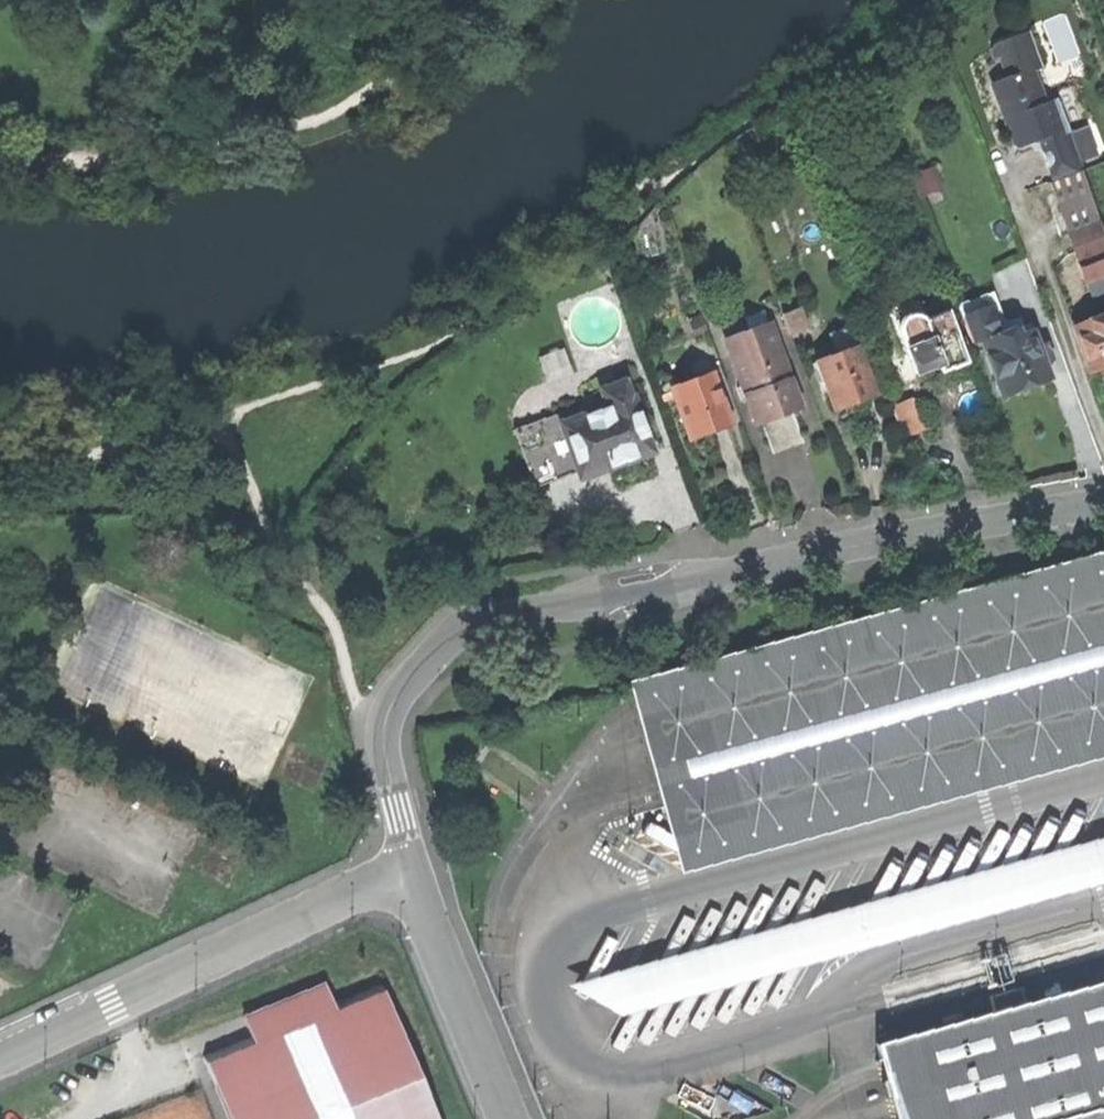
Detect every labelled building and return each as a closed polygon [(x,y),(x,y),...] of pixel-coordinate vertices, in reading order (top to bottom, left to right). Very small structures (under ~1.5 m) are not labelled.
[(1029,27),(1020,30),(1033,65),(1042,61),(1029,27)] [(1054,111),(1061,108),(1056,94),(1045,98),(1033,65),(1020,30),(1000,39),(996,46),(1007,75),(990,81),(1012,139),(1015,141),(1021,143),(1038,137),(1060,128),(1054,111)] [(1068,125),(1061,108),(1054,111),(1060,128),(1038,137),(1045,155),(1051,172),(1081,161),(1077,150),(1068,125)] [(1087,118),(1068,125),(1077,150),(1096,143),(1087,118)] [(1049,173),(1069,225),(1100,213),(1081,161),(1051,172),(1049,173)] [(1103,242),(1103,223),(1101,215),(1100,213),(1069,225),(1078,251),(1079,251),(1103,242)] [(1079,251),(1086,270),(1103,264),(1103,242),(1079,251)] [(1086,270),(1092,286),(1103,281),(1103,264),(1086,270)] [(983,332),(1008,323),(996,289),(960,302),(972,335),(983,332)] [(897,316),(922,307),(917,293),(882,306),(900,354),(910,351),(897,316)] [(792,336),(801,333),(799,328),(811,324),(803,302),(782,309),(792,336)] [(747,392),(756,416),(777,409),(798,402),(764,305),(744,312),(749,325),(728,333),(743,378),(737,380),(741,394),(747,392)] [(925,315),(922,307),(897,316),(910,351),(915,367),(927,363),(938,359),(940,366),(964,357),(946,308),(925,315)] [(1076,318),(1092,361),(1103,357),(1103,308),(1076,318)] [(1016,320),(1008,323),(983,332),(1003,388),(1026,380),(1050,371),(1032,322),(1019,327),(1016,320)] [(860,338),(814,355),(815,358),(812,359),(820,381),(823,379),(834,409),(858,400),(880,392),(862,344),(860,338)] [(671,381),(690,433),(712,425),(731,418),(712,366),(671,381)] [(598,384),(601,391),(605,401),(560,418),(578,466),(581,473),(603,465),(653,446),(632,391),(631,391),(625,374),(598,384)] [(605,401),(601,391),(542,413),(564,471),(578,466),(560,418),(605,401)] [(913,392),(892,400),(901,425),(922,420),(913,392)] [(632,678),(639,705),(644,721),(648,736),(653,755),(658,773),(664,793),(685,869),(1103,753),(1103,548),(632,678)] [(588,975),(570,980),(626,1011),(839,952),(1103,879),(1103,833),(588,975)] [(1027,993),(994,1003),(877,1037),(886,1067),(897,1107),(901,1118),(1103,1118),(1103,973),(1027,993)] [(994,1003),(1027,993),(1023,978),(990,987),(994,1003)] [(205,1059),(230,1118),(440,1118),(385,986),(336,1006),(327,984),(246,1017),(255,1039),(205,1059)]
